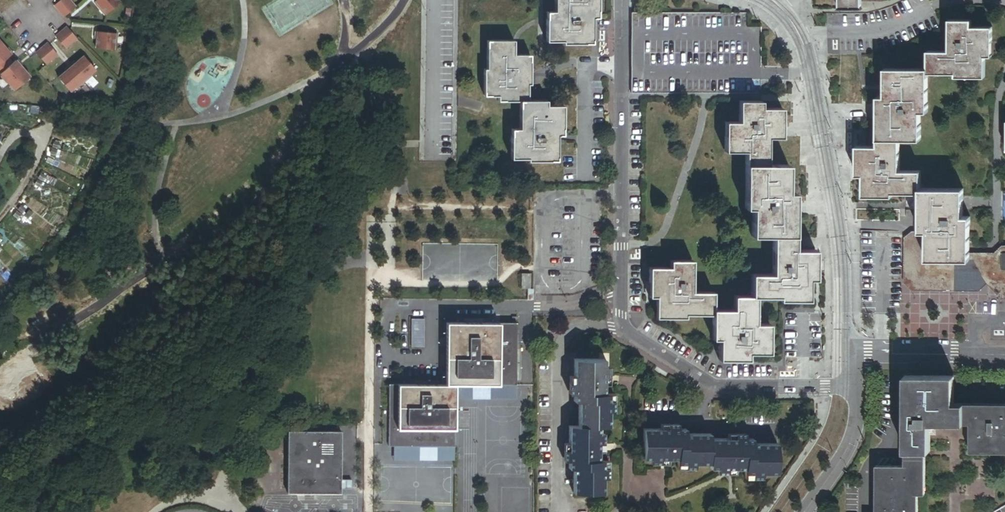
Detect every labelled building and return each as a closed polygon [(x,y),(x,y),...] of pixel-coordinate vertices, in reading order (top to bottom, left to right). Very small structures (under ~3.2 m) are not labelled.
[(54,7),(59,13),(71,3),(68,0),(62,0),(54,7)] [(117,0),(97,0),(96,2),(100,6),(99,7),(105,15),(120,3),(117,0)] [(556,13),(553,13),(548,13),(548,20),(548,41),(565,42),(565,44),(586,44),(593,44),(593,39),(593,18),(594,18),(598,18),(598,11),(598,0),(556,0),(556,13)] [(860,0),(840,0),(840,9),(860,9),(860,0)] [(75,9),(71,3),(59,13),(64,19),(75,9)] [(635,3),(635,13),(645,13),(645,3),(635,3)] [(952,34),(950,34),(949,51),(929,51),(928,69),(928,73),(942,73),(942,70),(956,71),(956,74),(969,74),(969,77),(985,77),(985,56),(988,56),(989,42),(991,42),(991,27),(971,27),(971,20),(953,20),(952,34)] [(77,40),(67,28),(61,33),(71,45),(77,40)] [(71,45),(61,33),(56,38),(65,50),(71,45)] [(116,34),(98,33),(96,49),(114,50),(114,44),(115,44),(116,34)] [(12,64),(7,58),(11,55),(0,41),(0,74),(12,64)] [(488,41),(488,49),(488,70),(486,70),(485,91),(485,96),(492,96),(499,96),(499,101),(521,101),(521,130),(517,130),(513,130),(513,137),(512,159),(529,159),(529,161),(551,161),(558,161),(558,157),(558,136),(559,136),(564,136),(564,129),(564,107),(547,107),(547,102),(541,102),(528,102),(529,85),(531,85),(531,56),(514,56),(514,42),(493,41),(488,41)] [(58,56),(48,45),(42,50),(52,61),(58,56)] [(42,50),(36,54),(46,66),(52,61),(42,50)] [(95,70),(84,57),(71,68),(83,82),(91,76),(90,75),(95,70)] [(16,61),(12,64),(0,74),(1,75),(0,76),(6,83),(7,82),(13,91),(29,78),(16,61)] [(83,82),(71,68),(59,79),(70,92),(75,88),(76,89),(83,82)] [(928,69),(889,69),(888,82),(888,96),(888,97),(885,97),(885,96),(879,96),(879,104),(882,104),(881,118),(881,132),(878,132),(878,139),(897,139),(900,139),(920,139),(921,126),(918,126),(918,112),(921,112),(928,112),(928,105),(925,105),(925,91),(925,77),(928,77),(928,73),(928,69)] [(742,115),(740,115),(740,122),(728,122),(729,137),(725,136),(725,151),(746,151),(746,173),(749,173),(749,187),(749,201),(746,201),(746,209),(753,209),(755,208),(755,222),(753,222),(753,236),(773,236),(773,251),(776,251),(776,265),(773,265),(773,275),(765,275),(765,278),(752,278),(751,297),(734,297),(734,311),(713,311),(713,293),(692,293),(692,261),(671,261),(670,268),(650,269),(650,283),(657,283),(657,290),(652,290),(652,297),(656,297),(657,318),(671,318),(671,315),(685,315),(685,312),(698,312),(698,315),(713,315),(713,326),(716,326),(716,339),(720,339),(720,360),(735,360),(735,358),(742,358),(742,354),(748,354),(769,353),(769,339),(766,339),(766,325),(756,325),(753,325),(753,311),(756,311),(756,297),(766,297),(766,294),(780,294),(780,297),(793,297),(793,300),(808,301),(808,280),(812,280),(812,266),(815,266),(815,251),(795,251),(795,236),(794,229),(792,229),(792,215),(792,208),(788,208),(788,202),(794,202),(794,194),(788,194),(785,194),(785,180),(788,180),(788,166),(767,166),(767,152),(765,152),(764,138),(767,138),(779,138),(779,131),(775,131),(775,124),(782,124),(782,109),(761,109),(761,102),(742,102),(742,115)] [(896,153),(897,139),(878,139),(878,147),(857,147),(857,161),(860,161),(860,175),(864,175),(864,195),(879,196),(879,193),(893,193),(892,189),(906,189),(906,193),(920,193),(920,189),(921,171),(900,171),(900,153),(896,153)] [(963,189),(920,189),(920,193),(920,210),(924,210),(939,210),(939,217),(963,217),(963,189)] [(969,260),(969,253),(966,253),(966,238),(966,224),(969,224),(969,217),(963,217),(939,217),(939,210),(924,210),(924,225),(920,224),(920,232),(927,232),(927,259),(969,260)] [(982,265),(995,253),(969,253),(969,260),(981,274),(972,283),(912,282),(907,279),(908,242),(913,237),(914,232),(904,242),(904,283),(912,290),(981,291),(987,284),(1002,298),(1004,298),(1004,286),(982,265)] [(981,274),(969,260),(927,259),(927,232),(920,232),(914,232),(913,237),(908,242),(907,279),(912,282),(972,283),(981,274)] [(1003,246),(995,253),(982,265),(1004,286),(1004,246),(1003,246)] [(522,275),(522,289),(528,290),(530,290),(531,275),(522,275)] [(425,320),(413,320),(412,347),(425,348),(425,320)] [(447,324),(447,386),(455,386),(500,386),(517,386),(517,324),(500,324),(482,324),(482,320),(465,320),(464,324),(447,324)] [(609,401),(609,394),(604,394),(605,360),(574,360),(574,401),(579,401),(579,426),(569,427),(569,468),(574,469),(574,493),(604,494),(604,479),(609,479),(609,469),(604,469),(604,461),(600,461),(600,426),(609,426),(609,412),(614,412),(614,402),(609,401)] [(909,374),(908,465),(880,465),(879,511),(916,511),(916,493),(923,494),(924,450),(931,451),(931,420),(972,420),(972,449),(1004,449),(1004,406),(952,405),(952,375),(909,374)] [(455,386),(447,386),(439,386),(439,382),(416,382),(416,385),(398,386),(390,386),(390,447),(455,447),(455,430),(455,386)] [(685,465),(685,469),(695,469),(695,464),(710,465),(710,469),(744,470),(744,475),(752,475),(752,479),(762,479),(762,474),(777,475),(777,444),(753,444),(753,439),(711,439),(711,434),(686,434),(686,430),(644,429),(643,459),(678,460),(678,464),(685,465)] [(289,432),(288,494),(341,495),(341,489),(341,481),(341,432),(289,432)] [(352,481),(341,481),(341,489),(352,490),(352,481)]
